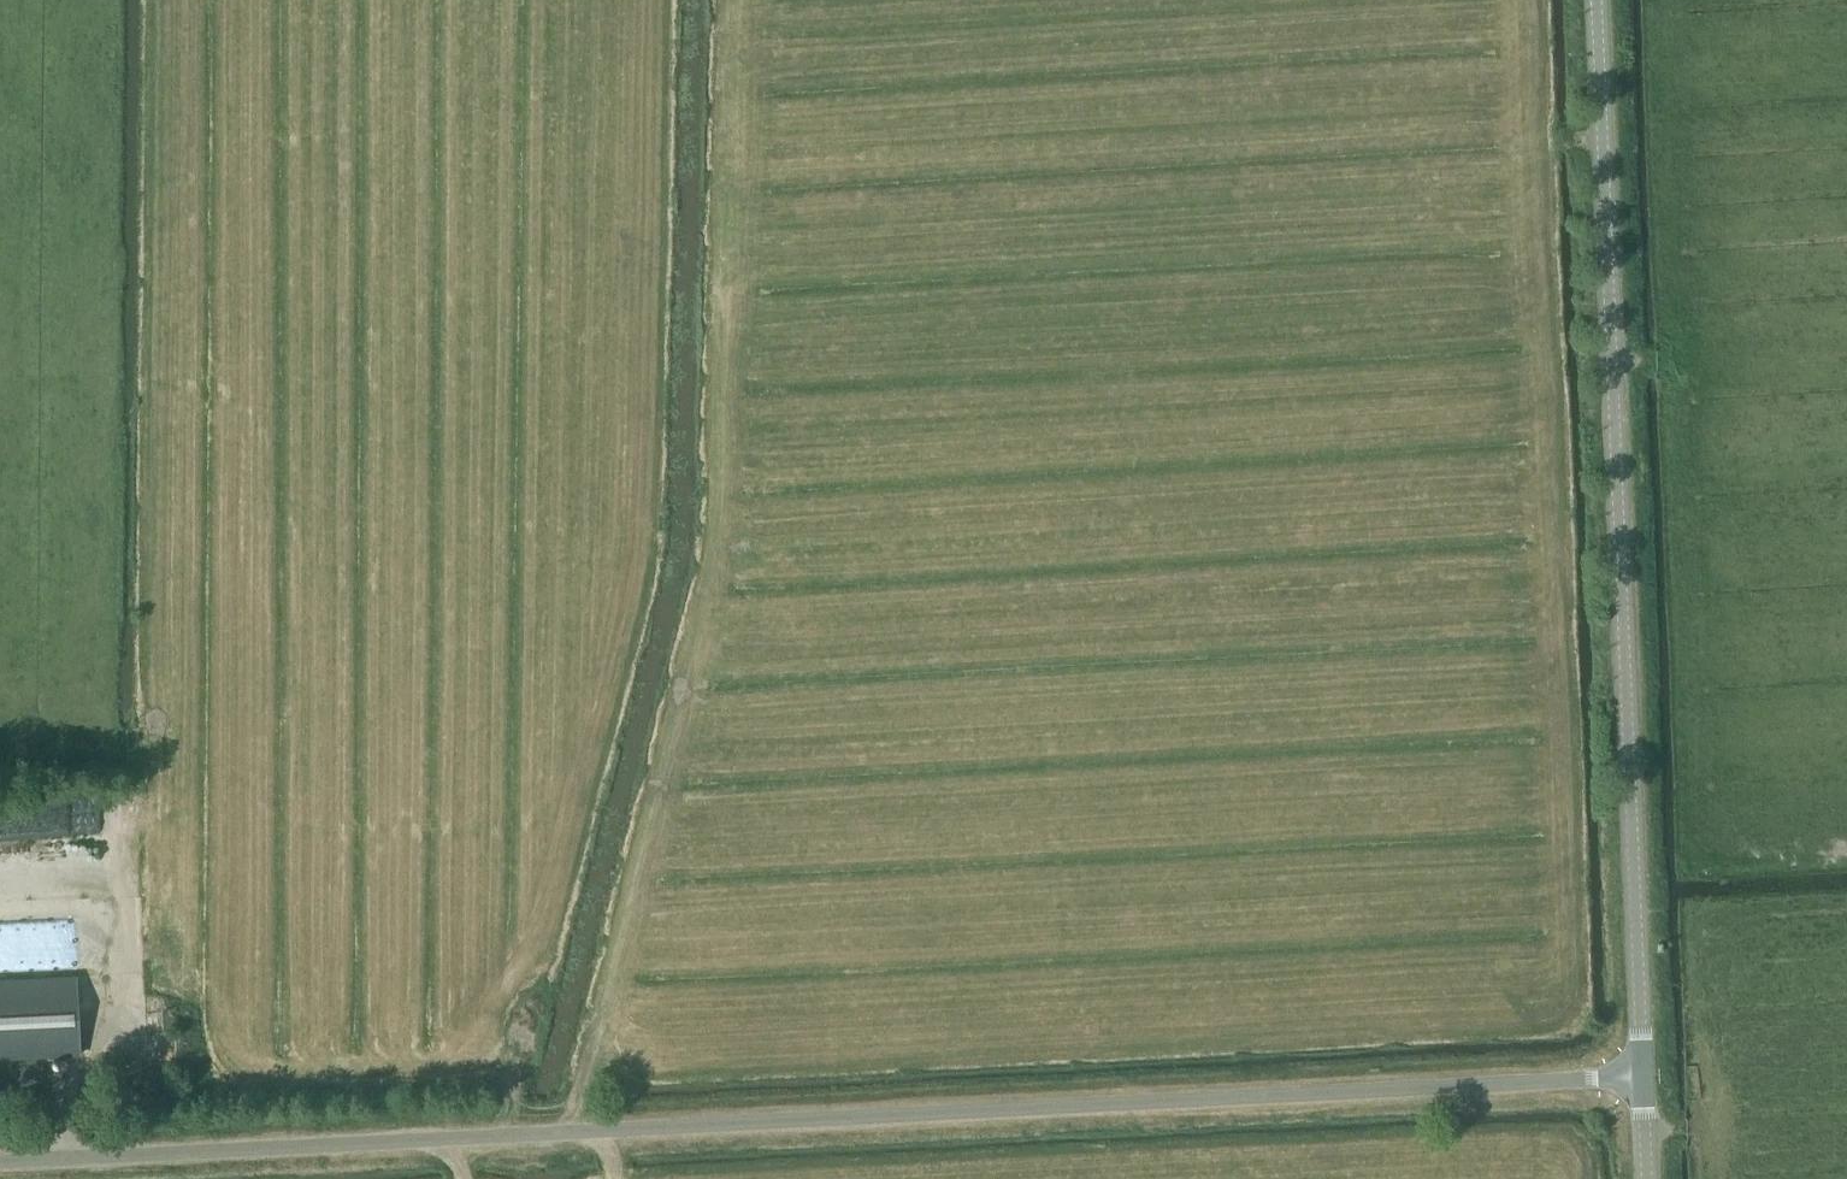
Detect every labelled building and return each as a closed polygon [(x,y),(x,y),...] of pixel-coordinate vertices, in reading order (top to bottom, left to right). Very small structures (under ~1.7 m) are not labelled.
[(80,1054),(76,974),(0,978),(0,1058),(80,1054)]
